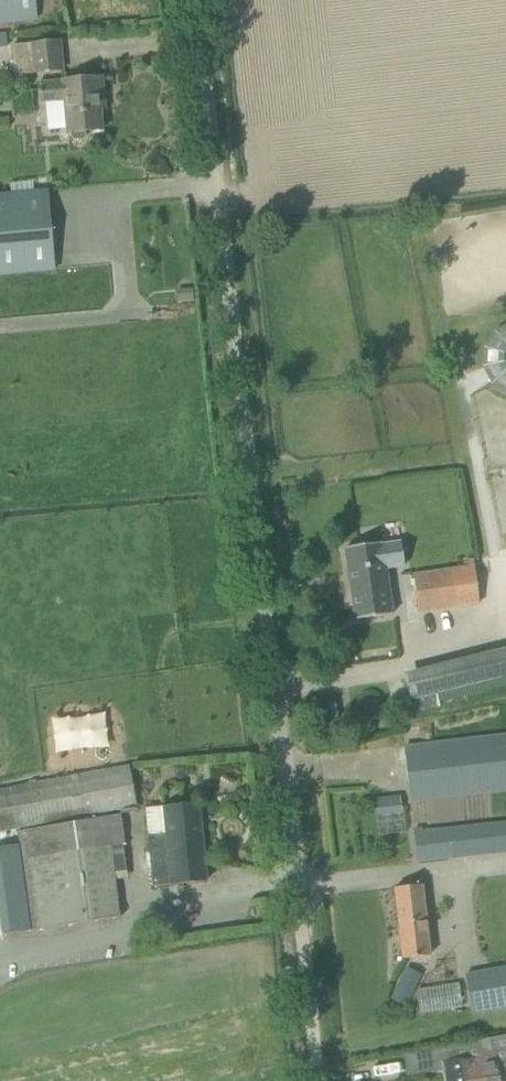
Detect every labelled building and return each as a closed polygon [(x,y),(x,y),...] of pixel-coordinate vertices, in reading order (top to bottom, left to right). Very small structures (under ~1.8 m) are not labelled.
[(37,19),(35,0),(0,0),(0,23),(37,19)] [(13,76),(34,74),(34,75),(62,72),(60,40),(11,44),(13,76)] [(80,79),(37,83),(39,103),(64,101),(67,133),(70,133),(70,137),(73,140),(83,139),(85,135),(85,132),(101,130),(99,97),(103,97),(102,77),(80,79)] [(0,195),(0,274),(54,269),(47,191),(0,195)] [(494,333),(484,349),(483,369),(492,386),(505,395),(505,327),(494,333)] [(382,543),(345,548),(355,620),(391,614),(386,575),(385,568),(404,566),(404,564),(401,565),(398,544),(401,543),(401,542),(382,545),(382,543)] [(418,613),(478,605),(473,559),(451,562),(452,568),(412,574),(418,613)] [(404,675),(413,717),(505,694),(505,651),(404,675)] [(102,715),(51,723),(55,756),(107,748),(102,715)] [(405,746),(411,800),(505,788),(505,734),(427,744),(405,746)] [(136,807),(128,765),(0,790),(0,833),(136,807)] [(399,797),(374,800),(376,813),(401,810),(399,797)] [(147,837),(152,886),(206,881),(199,804),(165,807),(168,835),(147,837)] [(168,835),(165,807),(145,809),(147,837),(168,835)] [(401,810),(376,813),(378,836),(404,833),(401,810)] [(2,935),(119,918),(111,847),(125,845),(120,815),(16,832),(18,844),(0,847),(0,922),(2,935)] [(414,827),(419,861),(441,858),(440,860),(505,853),(505,821),(433,829),(432,825),(414,827)] [(432,955),(424,885),(394,888),(402,959),(432,955)] [(463,973),(471,1015),(505,1008),(505,966),(463,973)] [(401,975),(390,998),(405,1005),(417,982),(401,975)] [(458,986),(417,992),(421,1015),(461,1009),(458,986)] [(498,1070),(505,1069),(505,1035),(466,1042),(469,1059),(445,1062),(446,1074),(448,1080),(500,1080),(498,1070)] [(469,1059),(466,1042),(403,1053),(407,1080),(446,1074),(445,1062),(469,1059)]
